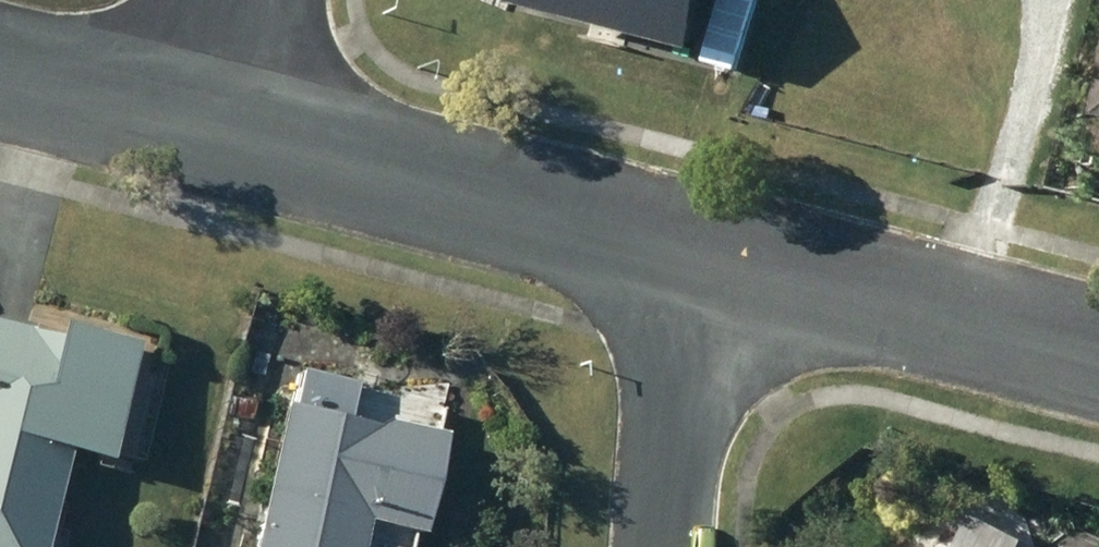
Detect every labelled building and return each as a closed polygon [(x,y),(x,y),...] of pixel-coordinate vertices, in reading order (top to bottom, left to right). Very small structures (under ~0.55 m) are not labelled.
[(34,527),(42,529),(54,485),(46,482),(56,441),(97,452),(123,350),(110,347),(111,341),(77,333),(76,337),(63,335),(54,367),(29,361),(34,342),(0,333),(0,546),(29,546),(34,527)] [(351,415),(361,379),(302,363),(254,546),(361,546),(370,512),(424,526),(449,429),(385,412),(383,423),(351,415)] [(1051,544),(978,507),(958,546),(1049,546),(1051,544)]
